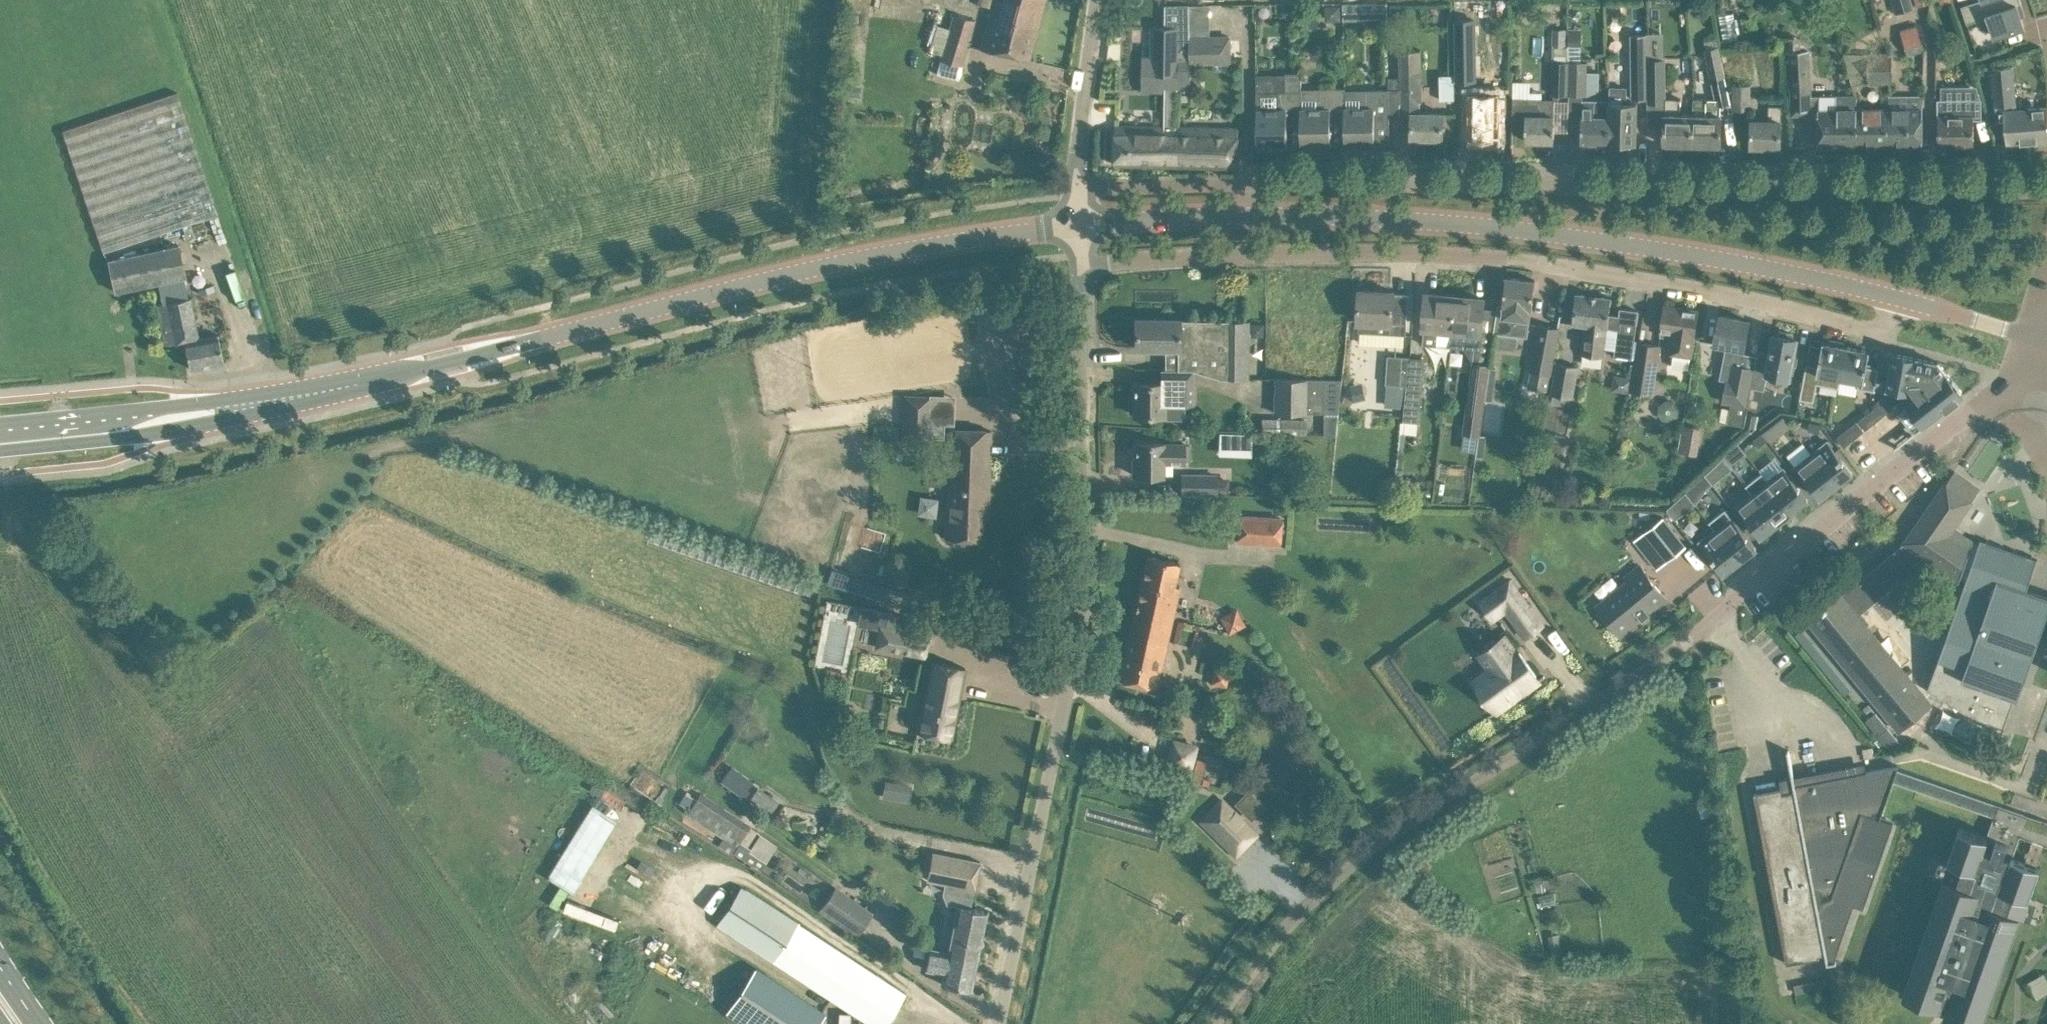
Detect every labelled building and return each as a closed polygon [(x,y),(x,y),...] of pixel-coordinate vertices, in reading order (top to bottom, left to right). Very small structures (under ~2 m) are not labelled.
[(980,48),(1030,60),(1045,0),(994,0),(980,48)] [(1928,3),(1927,0),(1892,0),(1896,13),(1928,3)] [(2017,5),(2022,3),(2021,0),(1976,0),(1962,5),(1968,23),(1988,16),(1995,36),(2024,26),(2017,5)] [(1388,17),(1388,2),(1344,3),(1344,20),(1363,19),(1363,17),(1388,17)] [(1153,26),(1153,59),(1161,59),(1160,90),(1165,90),(1165,126),(1177,126),(1179,89),(1179,73),(1179,60),(1190,60),(1191,60),(1190,37),(1190,4),(1166,4),(1165,26),(1153,26)] [(1282,5),(1283,16),(1299,16),(1299,4),(1282,5)] [(1326,5),(1326,20),(1342,20),(1341,5),(1326,5)] [(939,59),(940,59),(937,73),(960,78),(975,20),(952,13),(939,59)] [(1475,22),(1455,23),(1456,83),(1476,82),(1475,22)] [(1918,24),(1900,29),(1908,51),(1909,56),(1926,50),(1918,24)] [(1567,28),(1553,29),(1553,46),(1568,46),(1568,33),(1567,28)] [(1582,34),(1568,33),(1568,46),(1582,46),(1582,34)] [(1647,98),(1647,66),(1648,33),(1633,33),(1633,98),(1647,98)] [(1707,49),(1713,80),(1726,77),(1717,35),(1705,38),(1708,49),(1707,49)] [(1230,36),(1190,37),(1191,60),(1231,60),(1230,36)] [(1810,87),(1808,50),(1802,51),(1801,36),(1785,37),(1787,87),(1810,87)] [(1867,52),(1844,53),(1851,82),(1852,82),(1855,95),(1857,95),(1857,82),(1868,82),(1867,52)] [(1892,52),(1867,52),(1868,82),(1892,82),(1892,52)] [(1647,98),(1647,102),(1662,102),(1662,58),(1648,58),(1647,66),(1647,98)] [(1179,60),(1179,73),(1190,73),(1190,60),(1179,60)] [(1587,95),(1587,61),(1568,61),(1568,63),(1568,79),(1568,94),(1587,95)] [(1551,94),(1568,94),(1568,79),(1568,63),(1553,62),(1551,94)] [(1401,95),(1400,113),(1412,114),(1412,137),(1444,138),(1444,115),(1454,115),(1455,80),(1455,66),(1435,65),(1434,96),(1401,95)] [(1993,67),(1997,111),(2005,110),(2008,143),(2046,140),(2046,106),(2016,108),(2013,66),(1993,67)] [(1286,90),(1257,91),(1258,147),(1263,147),(1263,150),(1275,150),(1275,146),(1288,146),(1288,123),(1301,123),(1301,108),(1302,108),(1302,72),(1286,72),(1286,90)] [(1752,110),(1752,84),(1733,84),(1733,110),(1752,110)] [(1982,118),(1981,99),(1978,85),(1941,85),(1941,99),(1939,99),(1939,145),(1974,145),(1974,118),(1982,118)] [(1345,107),(1346,107),(1346,87),(1321,87),(1321,99),(1317,99),(1317,108),(1302,108),(1301,108),(1301,123),(1302,146),(1306,146),(1307,149),(1319,149),(1319,146),(1332,145),(1331,123),(1345,122),(1345,107)] [(1637,143),(1637,102),(1626,102),(1626,87),(1610,87),(1610,102),(1609,142),(1637,143)] [(1345,107),(1345,122),(1346,145),(1350,145),(1350,148),(1363,148),(1363,145),(1375,145),(1375,122),(1390,122),(1389,88),(1364,89),(1365,98),(1360,98),(1360,107),(1346,107),(1345,107)] [(103,251),(218,213),(177,90),(63,130),(103,251)] [(1471,90),(1470,138),(1499,139),(1500,119),(1507,119),(1508,95),(1500,95),(1500,91),(1471,90)] [(1923,146),(1923,108),(1923,93),(1889,94),(1889,108),(1888,108),(1889,146),(1923,146)] [(1858,146),(1857,108),(1857,95),(1855,95),(1809,95),(1809,107),(1819,107),(1819,109),(1818,109),(1819,146),(1858,146)] [(1693,144),(1693,114),(1681,114),(1681,98),(1666,97),(1666,113),(1665,113),(1664,143),(1693,144)] [(1693,114),(1693,144),(1721,145),(1722,115),(1721,115),(1721,99),(1694,98),(1693,114)] [(1554,141),(1555,100),(1513,99),(1513,131),(1526,131),(1526,140),(1554,141)] [(1609,142),(1610,102),(1583,101),(1582,141),(1609,142)] [(1751,145),(1781,146),(1782,121),(1781,121),(1782,106),(1769,105),(1769,120),(1752,120),(1751,145)] [(1887,146),(1889,146),(1888,108),(1857,108),(1858,146),(1874,146),(1876,150),(1885,150),(1887,146)] [(1175,165),(1177,126),(1165,126),(1116,125),(1115,164),(1175,165)] [(1239,127),(1193,126),(1177,126),(1175,165),(1237,166),(1238,146),(1239,127)] [(224,361),(218,333),(200,338),(191,296),(189,296),(185,276),(186,276),(179,244),(109,259),(115,291),(158,282),(163,302),(156,304),(165,345),(185,341),(190,368),(224,361)] [(1536,279),(1507,276),(1503,304),(1498,304),(1495,332),(1528,336),(1531,309),(1532,309),(1536,279)] [(1394,291),(1360,289),(1359,321),(1360,321),(1360,331),(1406,333),(1408,293),(1394,292),(1394,291)] [(1615,355),(1633,357),(1638,310),(1620,308),(1619,315),(1609,314),(1612,297),(1577,292),(1573,323),(1585,324),(1582,354),(1604,356),(1607,327),(1618,328),(1615,355)] [(1424,327),(1423,344),(1453,347),(1458,296),(1427,293),(1424,327)] [(1458,296),(1453,347),(1479,349),(1480,332),(1481,332),(1484,298),(1458,296)] [(1693,344),(1698,310),(1665,305),(1661,335),(1672,337),(1670,351),(1674,351),(1671,367),(1690,369),(1693,344)] [(1756,365),(1758,355),(1744,352),(1750,320),(1720,314),(1714,343),(1727,345),(1724,363),(1733,365),(1730,380),(1728,379),(1724,401),(1732,402),(1729,421),(1744,424),(1744,425),(1745,425),(1745,424),(1747,412),(1752,387),(1756,365)] [(1135,318),(1135,346),(1165,347),(1165,368),(1179,368),(1179,319),(1135,318)] [(1247,320),(1179,319),(1179,368),(1192,369),(1220,377),(1246,378),(1247,320)] [(1263,322),(1250,322),(1250,336),(1263,336),(1263,322)] [(1540,323),(1528,386),(1548,390),(1560,327),(1540,323)] [(1793,336),(1794,332),(1779,330),(1778,334),(1774,333),(1773,340),(1770,352),(1759,350),(1758,355),(1756,365),(1752,387),(1765,389),(1768,372),(1790,376),(1792,364),(1796,365),(1799,350),(1795,349),(1798,337),(1793,336)] [(1654,394),(1661,342),(1639,339),(1631,391),(1654,394)] [(1844,345),(1845,342),(1828,339),(1827,342),(1823,341),(1818,365),(1807,363),(1800,398),(1814,401),(1818,383),(1840,387),(1842,377),(1847,346),(1844,345)] [(1875,390),(1879,368),(1867,365),(1870,350),(1862,349),(1847,346),(1842,377),(1859,381),(1858,387),(1875,390)] [(1956,388),(1950,381),(1953,379),(1939,361),(1917,357),(1918,357),(1894,352),(1892,361),(1887,387),(1911,392),(1912,388),(1918,395),(1899,410),(1911,425),(1919,419),(1923,424),(1922,424),(1923,426),(1960,397),(1959,397),(1964,393),(1958,386),(1956,388)] [(1388,356),(1386,383),(1408,385),(1412,358),(1388,356)] [(1418,433),(1419,423),(1423,393),(1426,359),(1412,358),(1408,385),(1405,407),(1402,432),(1418,433)] [(1484,400),(1489,363),(1472,361),(1464,433),(1480,435),(1484,400)] [(1580,365),(1557,361),(1551,393),(1554,393),(1552,402),(1566,405),(1568,395),(1574,396),(1580,365)] [(1335,364),(1335,379),(1341,379),(1343,379),(1345,365),(1335,364)] [(1267,368),(1267,378),(1275,378),(1281,378),(1281,368),(1267,368)] [(1308,400),(1308,378),(1281,378),(1275,378),(1275,412),(1308,412),(1308,407),(1308,400)] [(1308,407),(1308,412),(1330,413),(1339,413),(1341,379),(1335,379),(1308,378),(1308,400),(1308,407)] [(1178,403),(1185,403),(1192,403),(1192,383),(1164,382),(1162,382),(1135,382),(1134,397),(1130,397),(1130,411),(1134,411),(1134,414),(1178,414),(1178,403)] [(904,392),(902,435),(928,436),(930,393),(904,392)] [(1886,413),(1879,403),(1872,408),(1880,418),(1886,413)] [(1880,418),(1872,408),(1866,413),(1873,423),(1880,418)] [(1745,424),(1745,425),(1757,427),(1759,414),(1747,412),(1745,424)] [(1873,423),(1866,413),(1858,419),(1866,429),(1873,423)] [(1262,418),(1262,432),(1307,433),(1307,418),(1262,418)] [(1865,430),(1858,420),(1850,426),(1857,436),(1865,430)] [(1822,423),(1810,421),(1808,430),(1820,432),(1822,423)] [(1679,451),(1698,453),(1701,425),(1682,423),(1679,451)] [(1857,436),(1850,426),(1844,431),(1851,441),(1857,436)] [(994,432),(952,428),(944,535),(981,538),(984,506),(988,506),(994,432)] [(1851,441),(1844,431),(1837,436),(1844,446),(1851,441)] [(1768,439),(1763,432),(1754,439),(1759,446),(1768,439)] [(1837,484),(1853,472),(1828,440),(1823,444),(1812,453),(1837,484)] [(1163,442),(1136,442),(1136,457),(1134,457),(1134,461),(1130,461),(1130,470),(1133,470),(1133,474),(1163,474),(1163,460),(1183,460),(1184,443),(1163,443),(1163,442)] [(1788,454),(1795,462),(1810,451),(1803,442),(1788,454)] [(1740,463),(1732,452),(1726,457),(1734,468),(1740,463)] [(1821,497),(1837,484),(1812,453),(1796,465),(1801,471),(1821,497)] [(1728,474),(1719,463),(1706,475),(1715,485),(1728,474)] [(1793,510),(1808,499),(1784,467),(1777,472),(1769,479),(1793,510)] [(1777,524),(1793,510),(1769,479),(1762,471),(1755,477),(1746,484),(1752,492),(1777,524)] [(1979,543),(1973,541),(1974,540),(1958,529),(1953,526),(1980,488),(1967,477),(1955,471),(1918,523),(1905,541),(1906,542),(1842,595),(1841,593),(1826,604),(1809,619),(1900,730),(1932,704),(1928,700),(1858,614),(1917,566),(1916,565),(1924,554),(1956,577),(1956,578),(1960,580),(1961,576),(1967,578),(1969,570),(2026,590),(2038,558),(1981,538),(1979,543)] [(1182,474),(1182,492),(1216,493),(1216,492),(1216,477),(1216,475),(1182,474)] [(1715,485),(1706,475),(1701,480),(1709,490),(1715,485)] [(1216,477),(1216,492),(1229,492),(1229,477),(1216,477)] [(1677,520),(1697,504),(1687,492),(1668,509),(1677,520)] [(1761,536),(1777,524),(1752,492),(1737,504),(1742,511),(1761,536)] [(935,516),(940,498),(921,493),(916,511),(935,516)] [(1740,560),(1756,547),(1726,508),(1719,513),(1709,521),(1715,529),(1740,560)] [(1280,544),(1281,517),(1239,515),(1237,541),(1280,544)] [(1664,517),(1645,532),(1667,560),(1686,545),(1664,517)] [(1725,572),(1740,560),(1715,529),(1700,541),(1704,546),(1725,572)] [(1159,605),(1174,608),(1179,586),(1174,585),(1179,562),(1148,555),(1137,602),(1159,607),(1159,605)] [(1666,596),(1641,565),(1627,576),(1630,579),(1605,599),(1617,613),(1610,618),(1622,632),(1641,617),(1643,619),(1651,612),(1650,610),(1666,596)] [(2026,590),(1969,570),(1967,578),(1931,679),(1936,681),(1933,691),(2002,734),(2015,696),(2018,697),(2046,615),(2046,598),(2026,590)] [(1532,608),(1511,579),(1481,600),(1494,618),(1506,609),(1515,621),(1532,608)] [(1157,687),(1174,608),(1159,605),(1159,607),(1137,602),(1120,679),(1157,687)] [(1220,613),(1226,633),(1244,627),(1238,608),(1220,613)] [(877,646),(924,655),(928,635),(881,626),(877,646)] [(1505,635),(1499,639),(1500,639),(1488,647),(1496,658),(1501,665),(1476,683),(1495,710),(1491,713),(1492,715),(1545,676),(1544,675),(1539,678),(1520,651),(1518,653),(1505,635)] [(965,667),(931,660),(922,710),(919,710),(915,730),(951,738),(965,667)] [(1869,703),(1863,707),(1870,716),(1866,719),(1885,742),(1891,750),(1901,742),(1888,727),(1869,703)] [(1239,737),(1223,733),(1220,747),(1234,751),(1239,737)] [(1195,745),(1176,741),(1174,740),(1168,761),(1190,767),(1195,745)] [(1898,768),(1899,764),(1867,771),(1796,784),(1789,749),(1787,749),(1795,790),(1784,792),(1783,787),(1755,792),(1787,962),(1820,956),(1819,954),(1826,952),(1828,962),(1837,961),(1836,959),(1834,960),(1855,902),(1863,905),(1892,822),(1881,818),(1894,780),(1994,815),(1987,836),(1959,826),(1948,859),(1958,862),(1952,879),(1945,876),(1904,993),(1940,1006),(1940,1004),(1948,1006),(1944,1018),(1962,1023),(1982,1023),(2021,913),(2017,911),(2023,895),(2029,897),(2041,865),(2013,855),(2020,835),(2046,844),(2046,820),(1898,768)] [(882,796),(909,802),(912,784),(886,778),(882,796)] [(752,788),(745,798),(767,813),(774,803),(752,788)] [(723,837),(720,842),(762,869),(778,845),(761,834),(751,848),(741,842),(750,827),(702,794),(688,814),(723,837)] [(1221,800),(1202,820),(1236,853),(1255,834),(1221,800)] [(593,803),(548,875),(574,890),(618,819),(593,803)] [(1440,831),(1433,836),(1439,845),(1446,839),(1440,831)] [(981,861),(933,852),(927,879),(945,883),(974,889),(975,889),(981,861)] [(1416,862),(1415,868),(1418,873),(1425,873),(1429,870),(1430,864),(1426,860),(1420,859),(1416,862)] [(1543,880),(1535,881),(1537,891),(1546,890),(1543,880)] [(948,949),(948,952),(977,958),(987,910),(970,907),(974,889),(945,883),(943,892),(947,902),(957,904),(948,949)] [(871,1023),(886,1023),(906,993),(741,885),(717,922),(871,1023)] [(874,913),(834,888),(822,906),(863,932),(874,913)] [(1558,934),(1549,935),(1553,953),(1561,951),(1558,934)] [(948,952),(948,949),(931,946),(926,969),(943,973),(941,983),(971,989),(977,958),(948,952)] [(726,1012),(745,1023),(817,1023),(826,1011),(756,965),(726,1012)] [(851,1012),(839,1012),(838,1023),(850,1023),(851,1012)]
